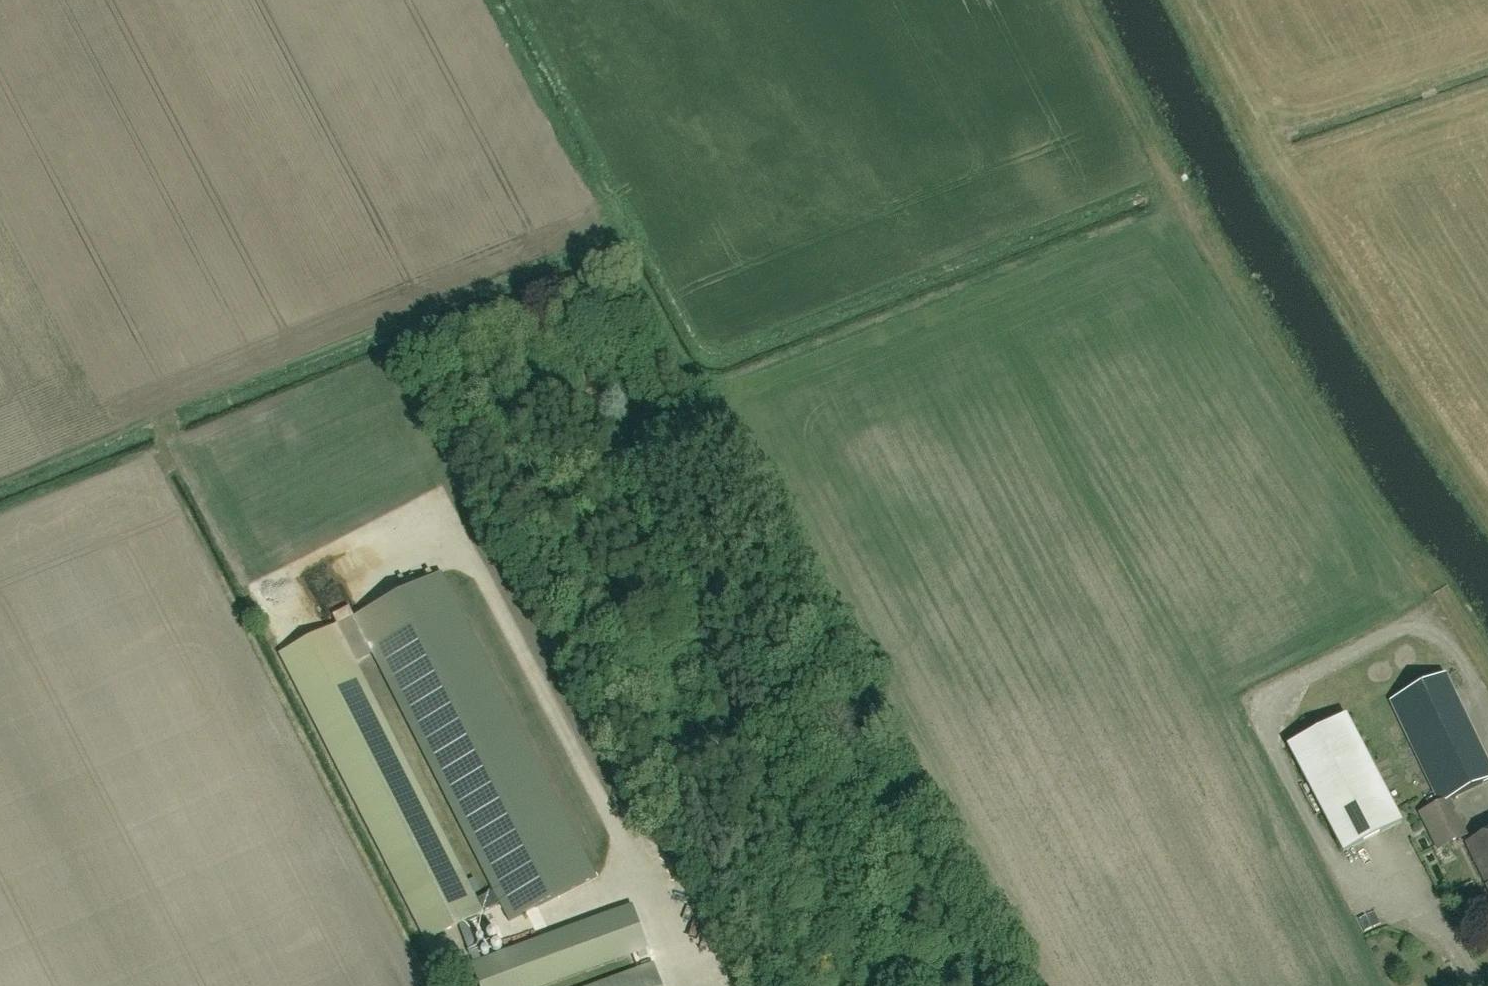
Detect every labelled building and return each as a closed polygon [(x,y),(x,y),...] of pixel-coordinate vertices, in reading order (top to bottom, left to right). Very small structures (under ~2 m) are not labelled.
[(279,654),(426,942),(484,913),(474,894),(492,885),(500,902),(587,857),(428,556),(346,599),(485,872),(468,881),(337,624),(279,654)] [(1487,781),(1487,765),(1445,676),(1392,701),(1441,803),(1422,812),(1439,849),(1463,837),(1445,801),(1487,781)] [(1350,713),(1290,742),(1342,850),(1401,822),(1350,713)] [(1466,843),(1487,889),(1487,832),(1466,843)] [(647,947),(632,906),(472,965),(480,985),(542,985),(647,947)] [(654,966),(598,985),(661,985),(654,966)]
